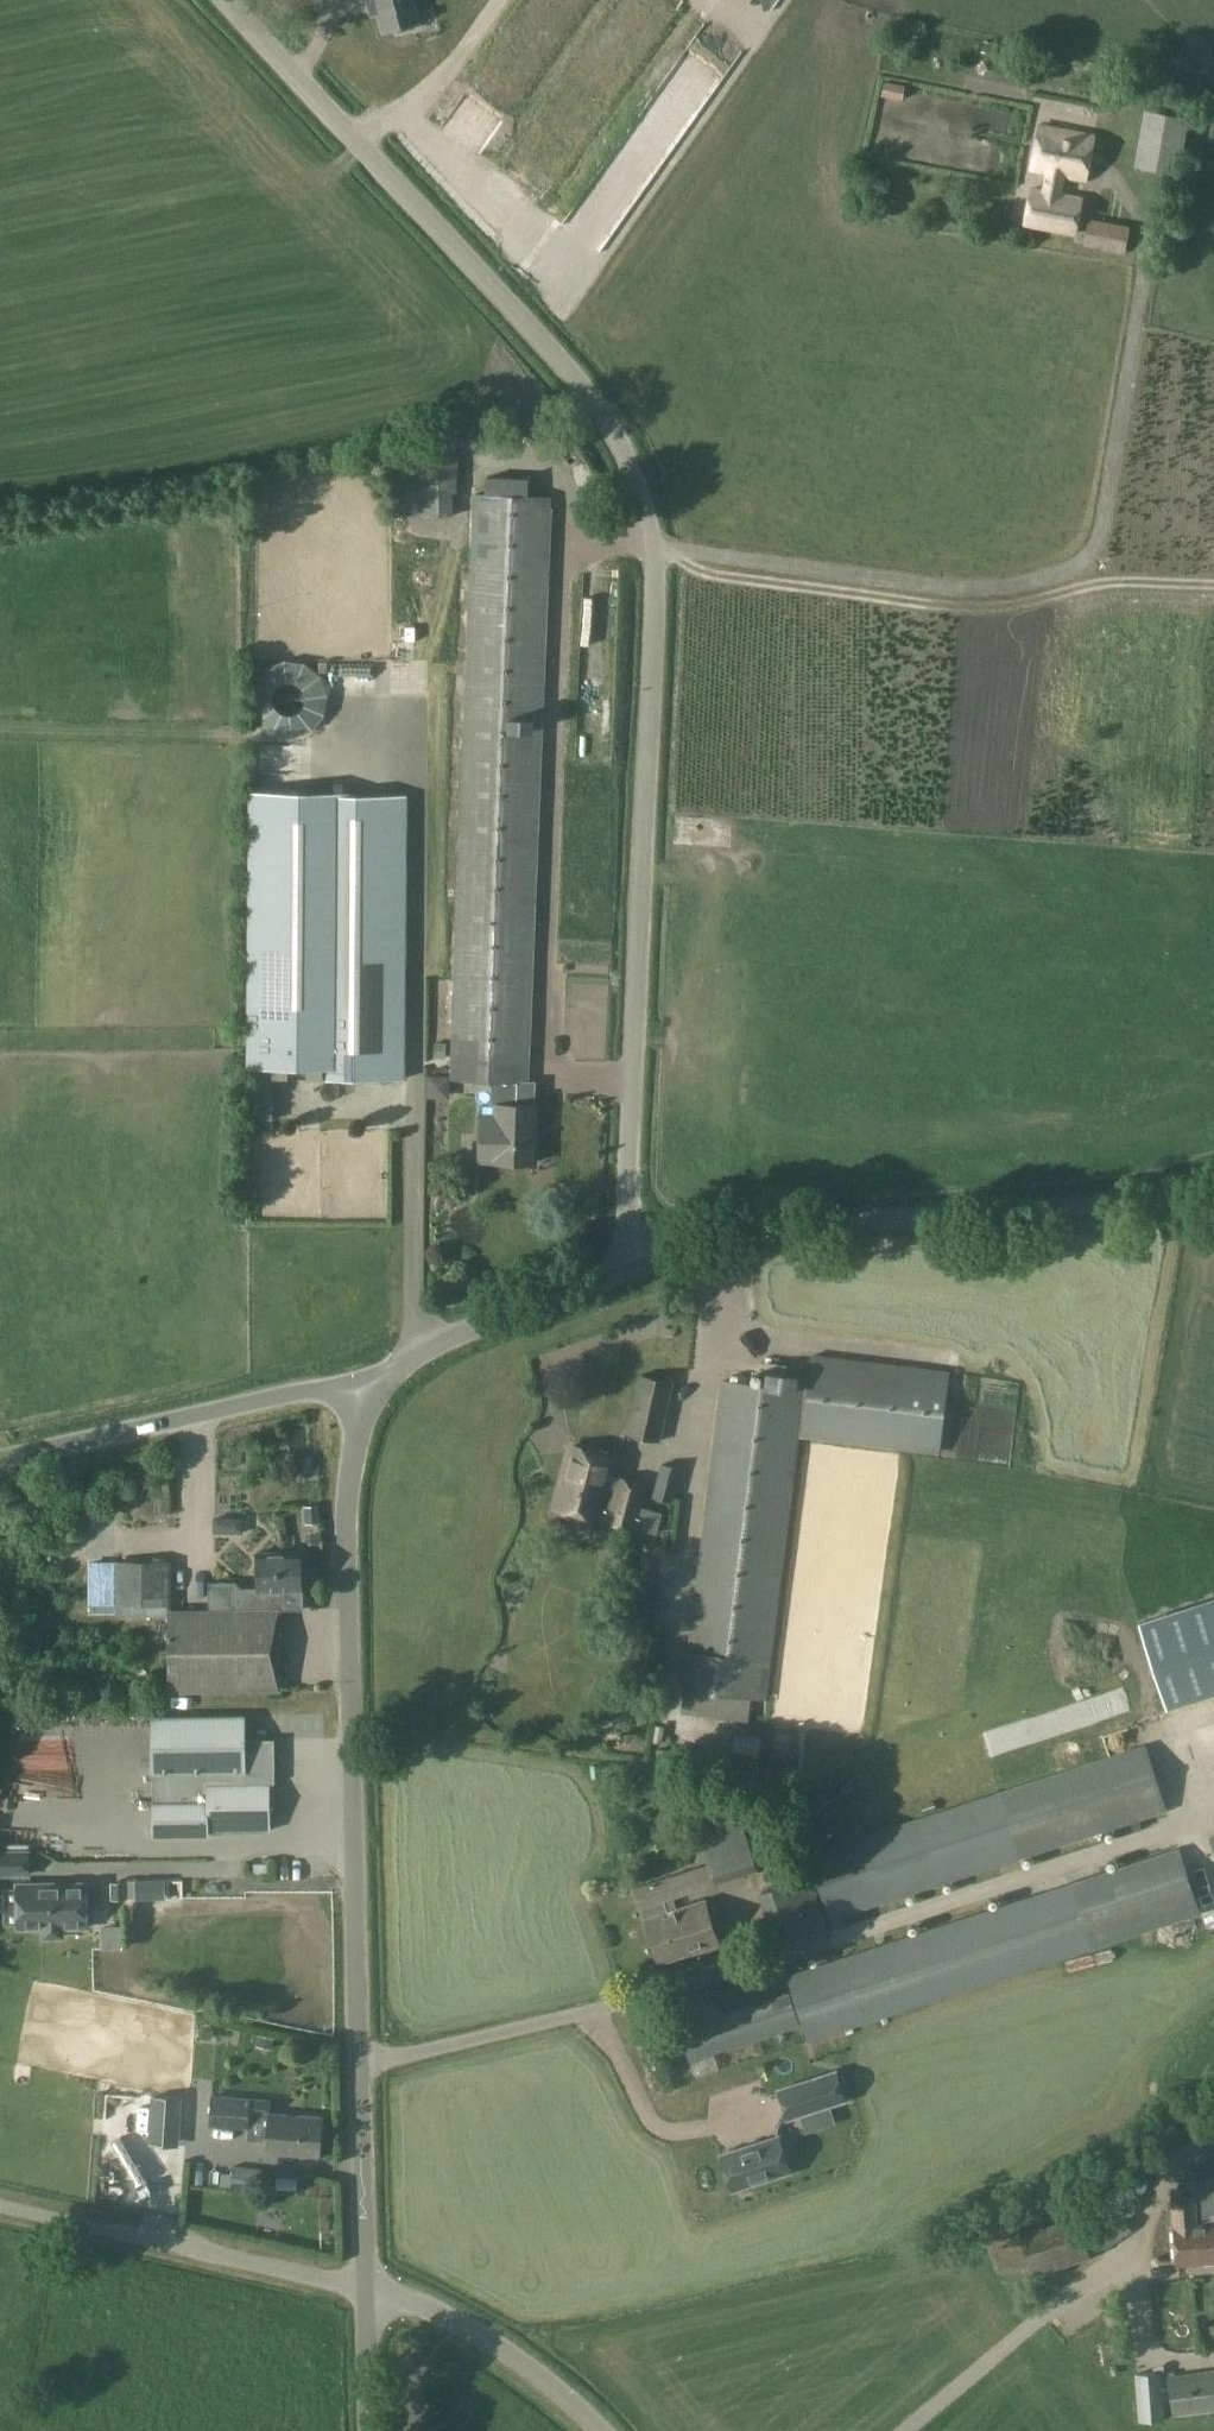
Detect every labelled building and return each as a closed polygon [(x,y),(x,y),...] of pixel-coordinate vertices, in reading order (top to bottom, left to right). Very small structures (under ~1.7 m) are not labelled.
[(369,5),(377,3),(385,31),(419,22),(413,0),(367,0),(369,5)] [(984,41),(982,52),(998,55),(1000,44),(984,41)] [(1094,83),(1091,101),(1115,105),(1120,79),(1110,77),(1109,82),(1107,82),(1106,85),(1094,83)] [(884,82),(882,97),(903,101),(905,86),(884,82)] [(1134,166),(1179,174),(1189,117),(1144,109),(1134,166)] [(438,147),(472,170),(491,142),(457,119),(438,147)] [(1046,172),(1043,189),(1031,187),(1023,226),(1075,236),(1083,197),(1064,193),(1067,176),(1085,180),(1094,135),(1040,125),(1031,170),(1046,172)] [(1083,247),(1126,255),(1131,227),(1088,219),(1083,247)] [(394,517),(424,517),(454,516),(454,493),(458,493),(457,434),(393,434),(394,517)] [(485,494),(529,496),(529,478),(486,476),(485,494)] [(485,494),(473,493),(450,1076),(449,1081),(492,1082),(492,1081),(530,1081),(553,497),(529,496),(485,494)] [(250,793),(249,1010),(347,1011),(347,1079),(404,1079),(406,793),(250,793)] [(347,1079),(347,1011),(249,1010),(248,1069),(328,1069),(328,1079),(347,1079)] [(480,1114),(478,1161),(536,1163),(538,1105),(536,1105),(536,1081),(530,1081),(492,1081),(492,1082),(491,1114),(480,1114)] [(676,1329),(667,1327),(665,1336),(674,1338),(676,1329)] [(939,1454),(940,1446),(950,1372),(811,1354),(800,1437),(939,1454)] [(722,1380),(687,1652),(682,1689),(766,1700),(808,1366),(764,1360),(761,1385),(722,1380)] [(660,1442),(673,1382),(639,1374),(626,1434),(660,1442)] [(647,1483),(611,1474),(615,1457),(571,1446),(554,1507),(607,1521),(606,1524),(635,1531),(647,1483)] [(312,1457),(297,1459),(298,1473),(313,1471),(312,1457)] [(682,1468),(662,1462),(652,1497),(672,1503),(682,1468)] [(242,1588),(236,1582),(237,1611),(273,1611),(304,1610),(303,1589),(302,1589),(301,1552),(257,1552),(258,1587),(256,1587),(256,1588),(242,1588)] [(168,1561),(115,1561),(115,1605),(168,1605),(168,1561)] [(631,1618),(653,1621),(659,1581),(636,1578),(631,1618)] [(88,1617),(112,1616),(111,1579),(87,1580),(88,1617)] [(209,1611),(169,1612),(170,1692),(274,1691),(273,1611),(237,1611),(236,1582),(209,1582),(209,1611)] [(246,1739),(246,1716),(151,1717),(152,1835),(209,1835),(209,1830),(271,1829),(270,1782),(265,1782),(265,1772),(275,1772),(274,1739),(246,1739)] [(1144,1745),(1001,1791),(808,1853),(830,1920),(1165,1811),(1144,1745)] [(765,1767),(763,1781),(782,1784),(784,1769),(765,1767)] [(785,1793),(728,1785),(694,1780),(691,1802),(781,1815),(785,1793)] [(698,1829),(707,1859),(716,1884),(759,1870),(741,1815),(698,1829)] [(1179,1848),(1070,1883),(785,1975),(791,1992),(802,2024),(807,2042),(1091,1950),(1200,1915),(1179,1848)] [(28,1852),(0,1853),(0,1875),(28,1875),(28,1852)] [(708,1864),(634,1887),(658,1962),(718,1943),(704,1899),(677,1907),(674,1897),(715,1884),(708,1864)] [(110,1882),(110,1899),(126,1899),(126,1882),(110,1882)] [(85,1883),(29,1883),(18,1883),(18,1927),(42,1927),(42,1934),(61,1934),(61,1927),(85,1927),(85,1919),(90,1919),(90,1906),(85,1906),(85,1883)] [(802,2024),(791,1992),(678,2028),(689,2061),(802,2024)] [(258,2035),(255,2046),(272,2050),(274,2038),(258,2035)] [(835,2070),(776,2090),(786,2120),(845,2100),(835,2070)] [(171,2116),(181,2117),(182,2098),(152,2096),(149,2145),(169,2146),(171,2116)] [(211,2096),(209,2126),(247,2128),(248,2114),(268,2115),(266,2153),(318,2156),(320,2116),(269,2114),(270,2100),(211,2096)] [(778,2134),(718,2155),(731,2193),(791,2172),(778,2134)] [(255,2167),(232,2165),(230,2191),(253,2193),(255,2167)] [(1154,2189),(1145,2175),(1130,2185),(1135,2192),(1140,2199),(1154,2189)] [(1140,2199),(1135,2192),(1114,2207),(1123,2219),(1144,2206),(1140,2199)] [(1213,2261),(1213,2224),(1207,2224),(1206,2213),(1213,2213),(1213,2199),(1213,2195),(1174,2197),(1177,2263),(1213,2261)] [(1114,2207),(1085,2229),(1100,2253),(1132,2232),(1123,2219),(1114,2207)] [(1081,2224),(1021,2242),(1032,2274),(1090,2257),(1081,2224)] [(1010,2235),(1000,2238),(987,2242),(997,2273),(1020,2266),(1010,2235)] [(1167,2376),(1173,2416),(1213,2410),(1213,2370),(1167,2376)] [(1163,2420),(1159,2372),(1136,2374),(1140,2422),(1163,2420)]
